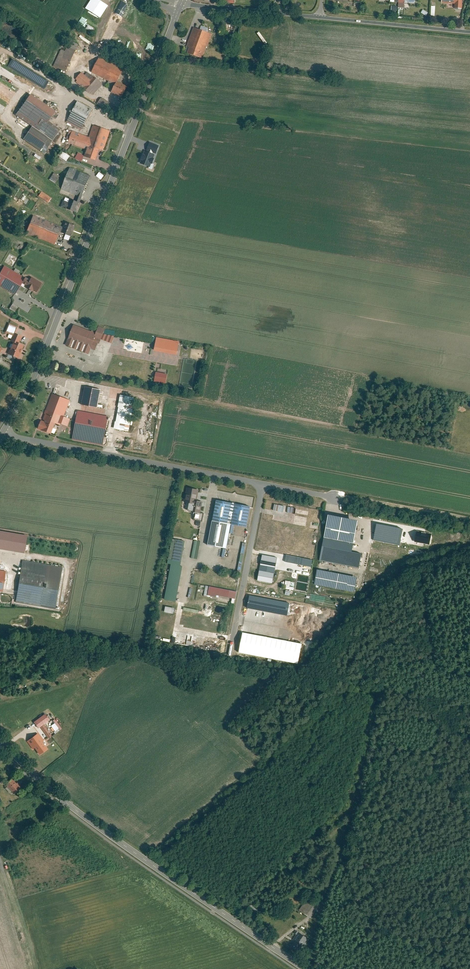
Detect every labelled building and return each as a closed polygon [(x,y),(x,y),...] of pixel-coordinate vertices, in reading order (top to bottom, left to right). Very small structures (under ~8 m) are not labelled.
[(441,5),(455,5),(455,10),(462,10),(462,0),(442,0),(441,5)] [(116,33),(119,26),(117,26),(117,22),(123,8),(118,5),(109,25),(113,26),(102,26),(116,33)] [(211,35),(193,29),(183,55),(202,61),(211,35)] [(233,40),(220,36),(217,46),(230,50),(233,40)] [(68,40),(64,51),(59,49),(53,66),(66,71),(76,44),(68,40)] [(124,69),(100,56),(91,72),(112,82),(113,81),(117,83),(111,92),(122,99),(128,86),(118,81),(124,69)] [(43,89),(48,82),(11,59),(6,66),(43,89)] [(3,70),(0,76),(7,79),(10,71),(5,69),(5,71),(3,70)] [(103,84),(87,72),(85,75),(82,72),(76,79),(77,80),(76,82),(87,91),(94,94),(103,84)] [(55,113),(30,96),(15,117),(32,128),(23,141),(44,155),(59,131),(48,124),(55,113)] [(92,111),(77,103),(66,124),(81,131),(92,111)] [(110,132),(92,126),(88,138),(72,132),(68,144),(87,151),(84,158),(95,162),(99,153),(103,154),(110,132)] [(59,157),(66,161),(69,156),(62,151),(59,157)] [(154,158),(153,158),(154,154),(145,151),(143,154),(142,154),(140,159),(141,159),(140,163),(150,167),(151,163),(152,163),(154,158)] [(74,159),(81,161),(83,155),(77,153),(74,159)] [(60,208),(75,214),(90,177),(70,169),(61,192),(77,198),(75,203),(70,201),(68,204),(63,202),(60,208)] [(55,183),(58,176),(53,173),(49,180),(55,183)] [(40,191),(37,196),(48,201),(50,197),(40,191)] [(56,245),(62,227),(33,217),(26,235),(56,245)] [(75,227),(66,224),(62,235),(71,239),(75,227)] [(3,267),(0,273),(0,289),(15,297),(25,279),(3,267)] [(43,284),(30,278),(25,289),(24,291),(31,294),(32,293),(38,296),(43,284)] [(95,332),(72,324),(64,347),(88,356),(90,351),(94,352),(97,344),(99,345),(100,342),(112,346),(115,338),(106,335),(108,330),(97,327),(95,332)] [(17,359),(23,347),(18,345),(22,337),(14,334),(9,344),(13,345),(8,355),(17,359)] [(179,343),(156,339),(153,354),(177,358),(178,350),(179,343)] [(167,374),(155,372),(153,382),(165,384),(167,374)] [(100,391),(84,389),(81,407),(97,410),(100,391)] [(72,402),(51,395),(38,430),(51,435),(55,424),(68,429),(71,420),(66,418),(72,402)] [(135,400),(119,397),(113,431),(128,434),(135,400)] [(108,417),(77,412),(71,442),(103,447),(108,417)] [(199,490),(186,487),(183,502),(191,504),(189,512),(200,514),(202,502),(197,501),(199,490)] [(250,507),(215,500),(211,521),(231,524),(246,527),(250,507)] [(284,506),(274,504),(273,511),(283,513),(284,506)] [(295,507),(295,516),(307,517),(308,508),(295,507)] [(357,521),(327,515),(323,538),(353,543),(357,521)] [(226,549),(231,524),(211,521),(207,545),(226,549)] [(403,529),(376,524),(373,540),(399,546),(403,529)] [(29,555),(32,536),(0,530),(0,550),(29,555)] [(185,542),(171,539),(167,560),(181,562),(185,542)] [(197,559),(200,541),(194,540),(190,557),(197,559)] [(241,570),(245,543),(241,542),(237,570),(241,570)] [(362,554),(321,546),(319,561),(359,569),(362,554)] [(298,564),(299,557),(285,554),(283,561),(298,564)] [(277,558),(262,555),(257,581),(272,584),(277,558)] [(63,567),(23,560),(16,603),(56,609),(63,567)] [(182,567),(170,564),(164,600),(175,602),(182,567)] [(357,577),(316,570),(314,585),(354,593),(357,577)] [(293,590),(293,587),(289,586),(290,581),(285,580),(283,588),(293,590)] [(237,592),(217,588),(215,595),(235,599),(237,592)] [(36,728),(48,720),(44,714),(32,721),(36,728)] [(50,725),(54,733),(61,730),(55,719),(52,720),(54,723),(50,725)] [(43,725),(41,727),(49,738),(51,736),(43,725)] [(44,741),(38,733),(27,741),(33,750),(35,748),(40,755),(48,749),(42,743),(44,741)] [(20,788),(12,779),(6,785),(14,794),(20,788)] [(319,905),(308,898),(301,910),(311,917),(319,905)] [(308,939),(299,933),(291,945),(298,950),(302,944),(304,946),(308,939)]
